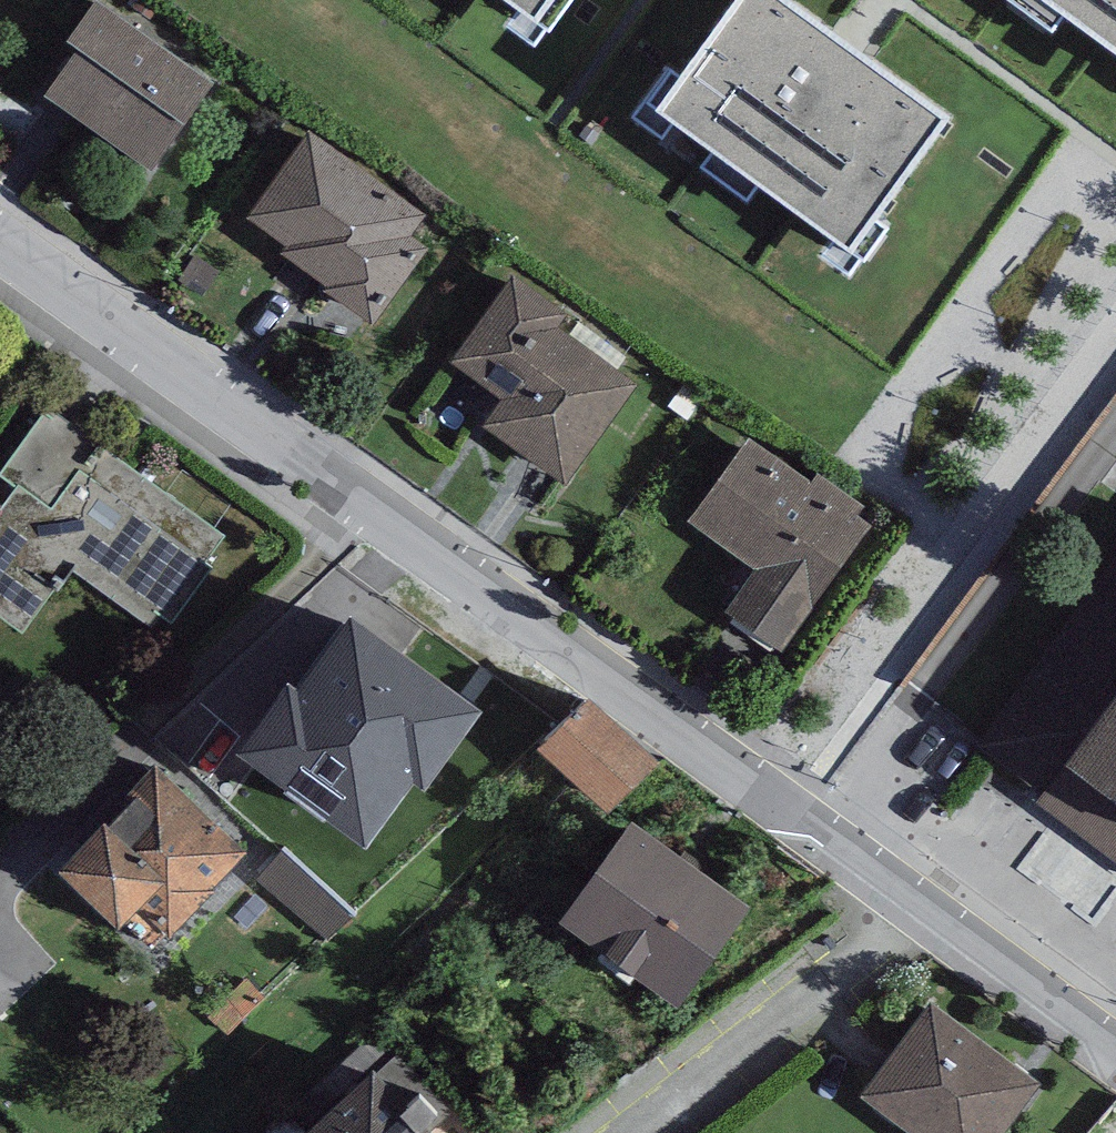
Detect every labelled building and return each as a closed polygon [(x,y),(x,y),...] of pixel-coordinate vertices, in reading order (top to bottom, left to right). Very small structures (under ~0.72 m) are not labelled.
[(540,26),(558,0),(503,0),(540,26)] [(761,0),(756,0),(665,125),(848,257),(940,130),(761,0)] [(1115,62),(1115,0),(1032,0),(1115,62)] [(212,90),(98,5),(65,50),(77,57),(44,101),(151,177),(212,90)] [(428,218),(312,134),(247,221),(288,252),(285,256),(334,291),(331,296),(373,326),(427,252),(411,241),(428,218)] [(568,319),(515,281),(453,366),(503,403),(482,430),(566,489),(638,392),(558,333),(568,319)] [(46,402),(0,466),(0,471),(15,482),(0,503),(0,618),(23,635),(74,564),(154,621),(160,614),(171,622),(213,563),(205,558),(225,530),(46,402)] [(812,474),(748,428),(687,513),(754,560),(724,602),(781,643),(870,518),(855,507),(863,496),(819,465),(812,474)] [(970,739),(1036,788),(1030,795),(1115,858),(1115,540),(970,739)] [(483,685),(352,590),(298,664),(287,656),(235,728),(365,821),(412,756),(425,765),(483,685)] [(656,746),(587,682),(538,735),(607,799),(656,746)] [(247,837),(155,750),(59,851),(150,938),(247,837)] [(755,889),(631,805),(562,906),(686,990),(755,889)] [(260,895),(337,947),(359,915),(282,862),(260,895)] [(927,992),(861,1085),(928,1132),(993,1132),(1038,1070),(927,992)] [(423,1105),(438,1091),(420,1072),(406,1085),(373,1050),(283,1132),(449,1132),(423,1105)]
